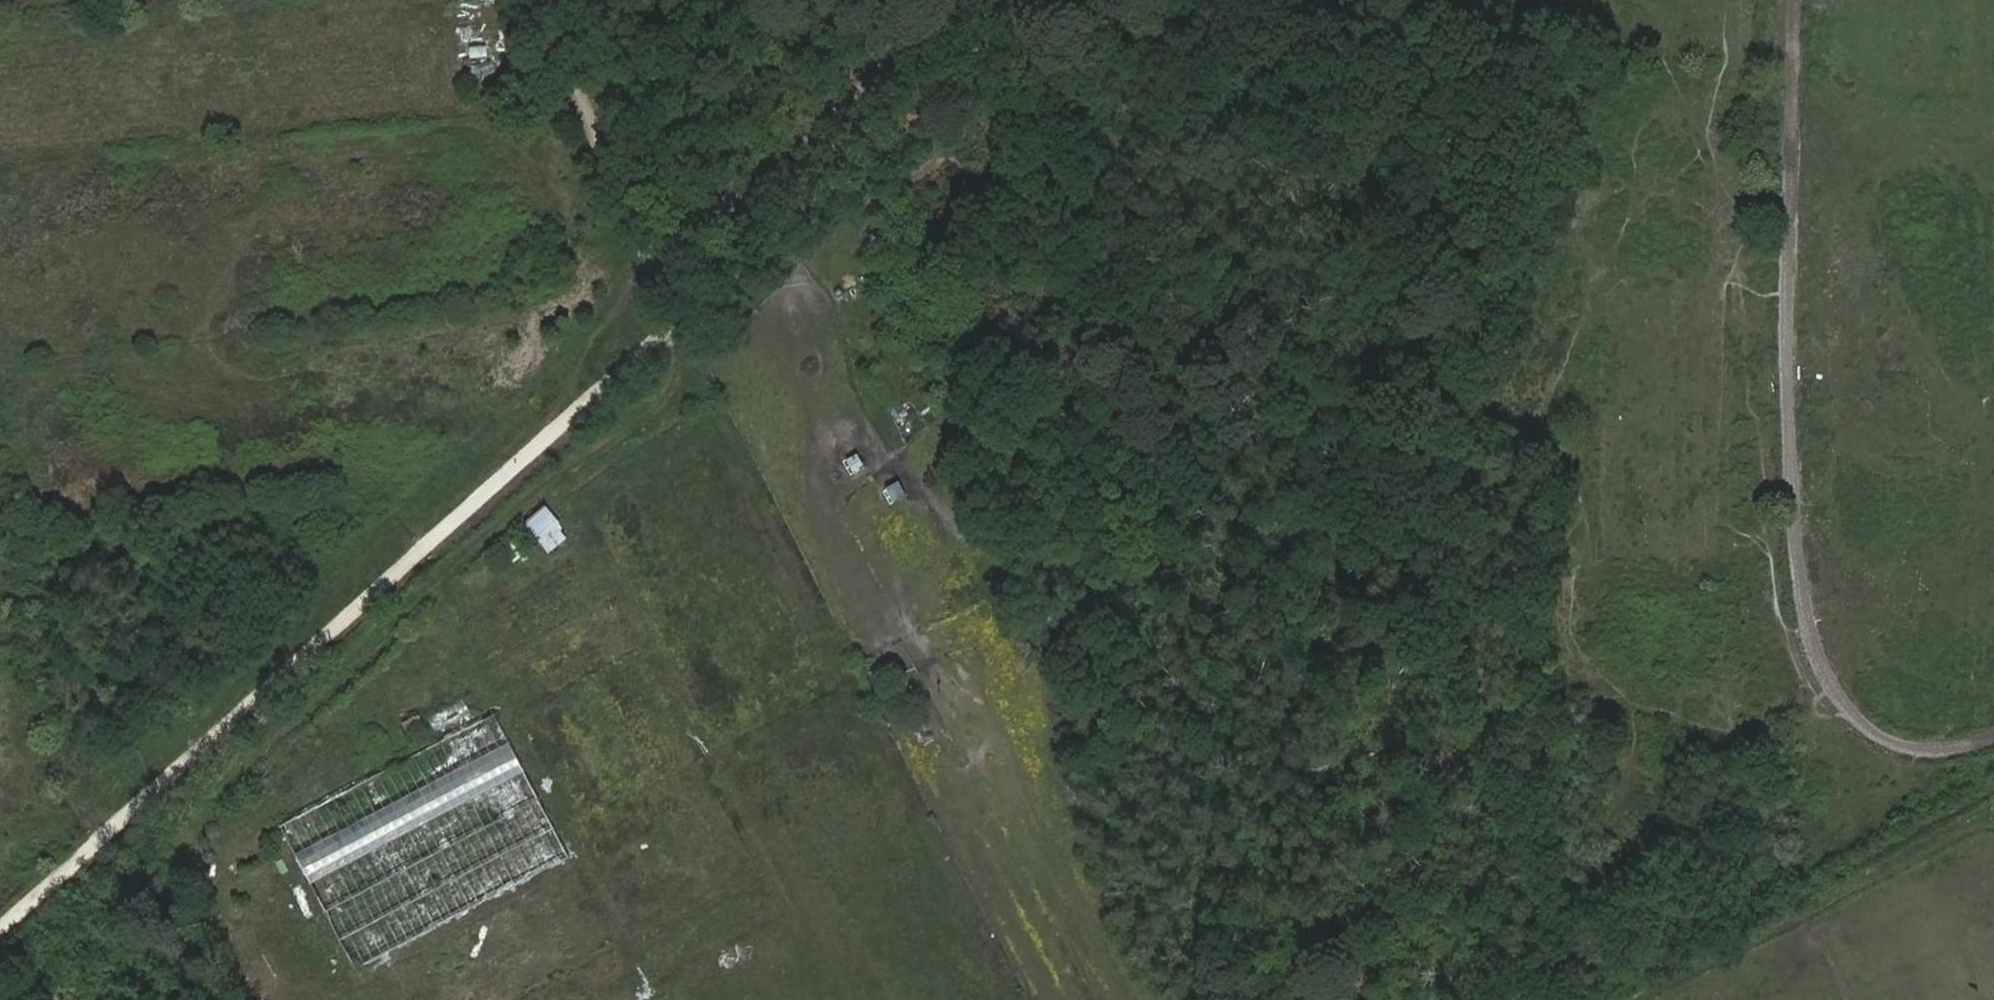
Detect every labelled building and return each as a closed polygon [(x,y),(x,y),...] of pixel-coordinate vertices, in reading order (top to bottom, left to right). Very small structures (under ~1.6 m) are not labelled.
[(544,504),(522,517),(542,550),(564,537),(544,504)] [(498,716),(277,815),(345,965),(565,866),(498,716)]
